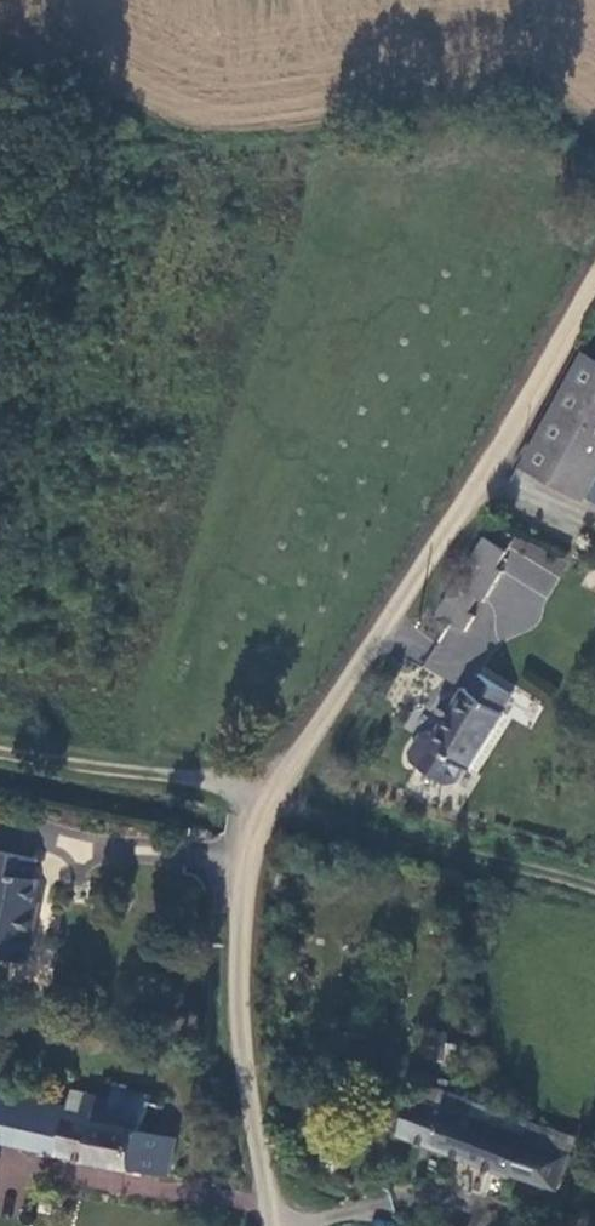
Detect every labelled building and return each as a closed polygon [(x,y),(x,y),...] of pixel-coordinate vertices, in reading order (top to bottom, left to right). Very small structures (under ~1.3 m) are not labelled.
[(582,351),(515,458),(576,497),(594,466),(594,359),(582,351)] [(499,550),(476,537),(431,614),(459,633),(470,616),(462,611),(472,596),(479,600),(497,572),(489,567),(499,550)] [(489,712),(500,694),(471,678),(460,696),(453,692),(442,711),(431,705),(424,716),(435,722),(425,739),(418,735),(410,739),(400,755),(403,767),(437,785),(448,781),(456,769),(459,770),(493,713),(489,712)] [(0,851),(0,957),(22,962),(33,913),(29,911),(36,880),(30,878),(34,858),(0,851)] [(151,1105),(154,1091),(108,1082),(106,1092),(67,1085),(64,1102),(23,1095),(15,1139),(128,1161),(130,1154),(136,1123),(141,1102),(151,1105)] [(15,1139),(23,1095),(0,1090),(0,1136),(15,1139)] [(410,1097),(395,1130),(412,1137),(505,1174),(506,1172),(518,1140),(519,1138),(478,1121),(476,1125),(410,1097)] [(179,1131),(136,1123),(130,1154),(172,1163),(179,1131)] [(518,1140),(506,1172),(551,1189),(563,1157),(518,1140)]
